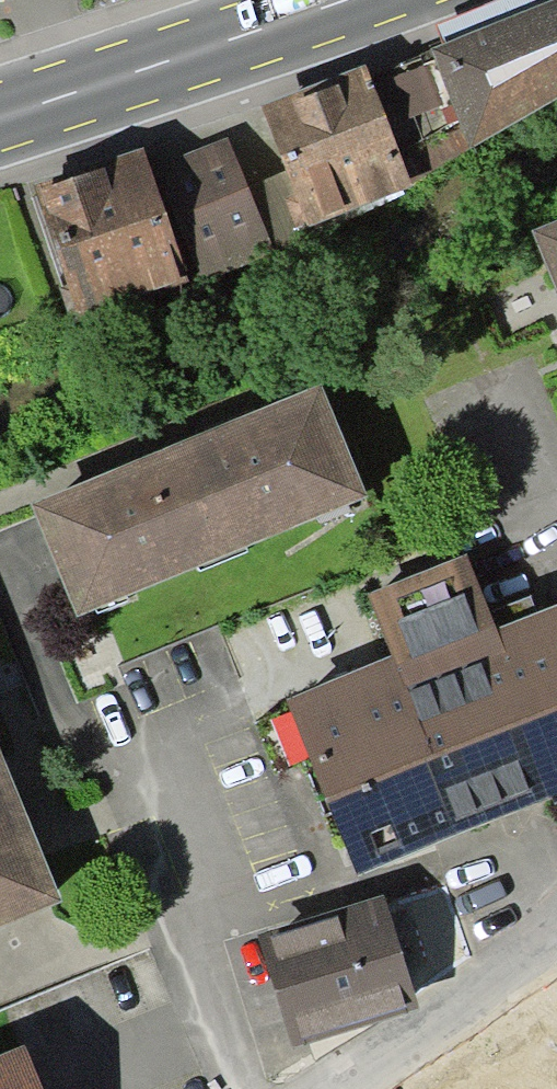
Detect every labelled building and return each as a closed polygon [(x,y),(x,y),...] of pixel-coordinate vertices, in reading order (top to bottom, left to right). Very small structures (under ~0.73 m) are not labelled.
[(556,98),(556,0),(555,0),(443,45),(431,49),(469,148),(556,98)] [(555,0),(500,0),(436,26),(443,45),(555,0)] [(286,171),(307,226),(413,185),(365,64),(260,106),(286,171)] [(444,104),(426,64),(392,79),(409,119),(444,104)] [(155,168),(201,279),(273,251),(269,241),(247,186),(228,138),(155,168)] [(32,184),(76,312),(191,280),(155,168),(144,146),(100,159),(101,164),(32,184)] [(307,226),(286,171),(247,186),(269,241),(307,226)] [(531,230),(556,292),(556,219),(531,230)] [(31,504),(77,616),(367,497),(321,385),(31,504)] [(556,804),(556,604),(537,612),(495,629),(489,613),(467,554),(367,595),(393,656),(287,699),(358,876),(551,800),(553,805),(556,804)] [(537,612),(530,596),(489,613),(495,629),(537,612)] [(0,749),(0,930),(65,902),(0,749)] [(258,935),(293,1047),(418,1008),(383,896),(258,935)] [(0,1054),(0,1088),(41,1088),(23,1045),(0,1054)]
